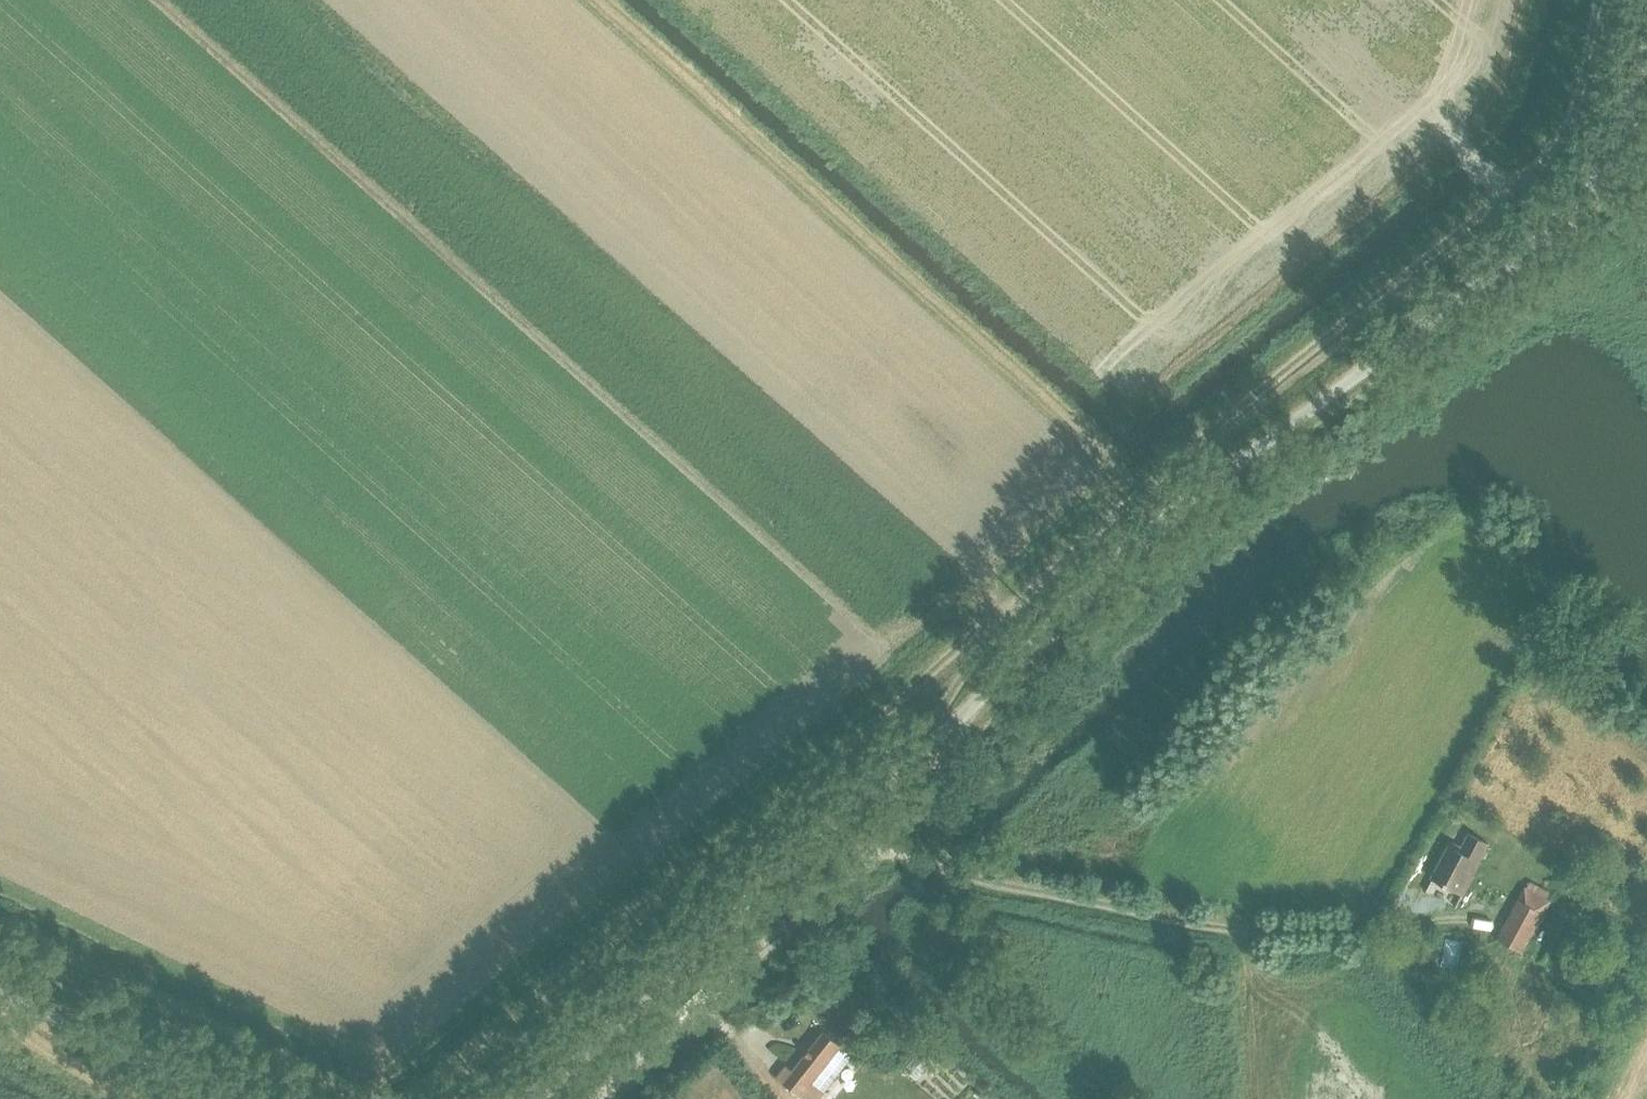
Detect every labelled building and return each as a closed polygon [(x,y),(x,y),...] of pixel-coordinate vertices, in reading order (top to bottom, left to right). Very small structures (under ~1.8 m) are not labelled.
[(1449,843),(1431,876),(1465,895),(1476,876),(1474,874),(1491,844),(1469,832),(1461,848),(1449,843)] [(1519,899),(1498,938),(1524,952),(1553,901),(1547,898),(1549,893),(1531,883),(1529,888),(1525,886),(1519,899)] [(778,1078),(804,1098),(820,1098),(855,1056),(825,1032),(794,1071),(787,1066),(778,1078)] [(924,1047),(909,1063),(920,1073),(935,1056),(924,1047)]
